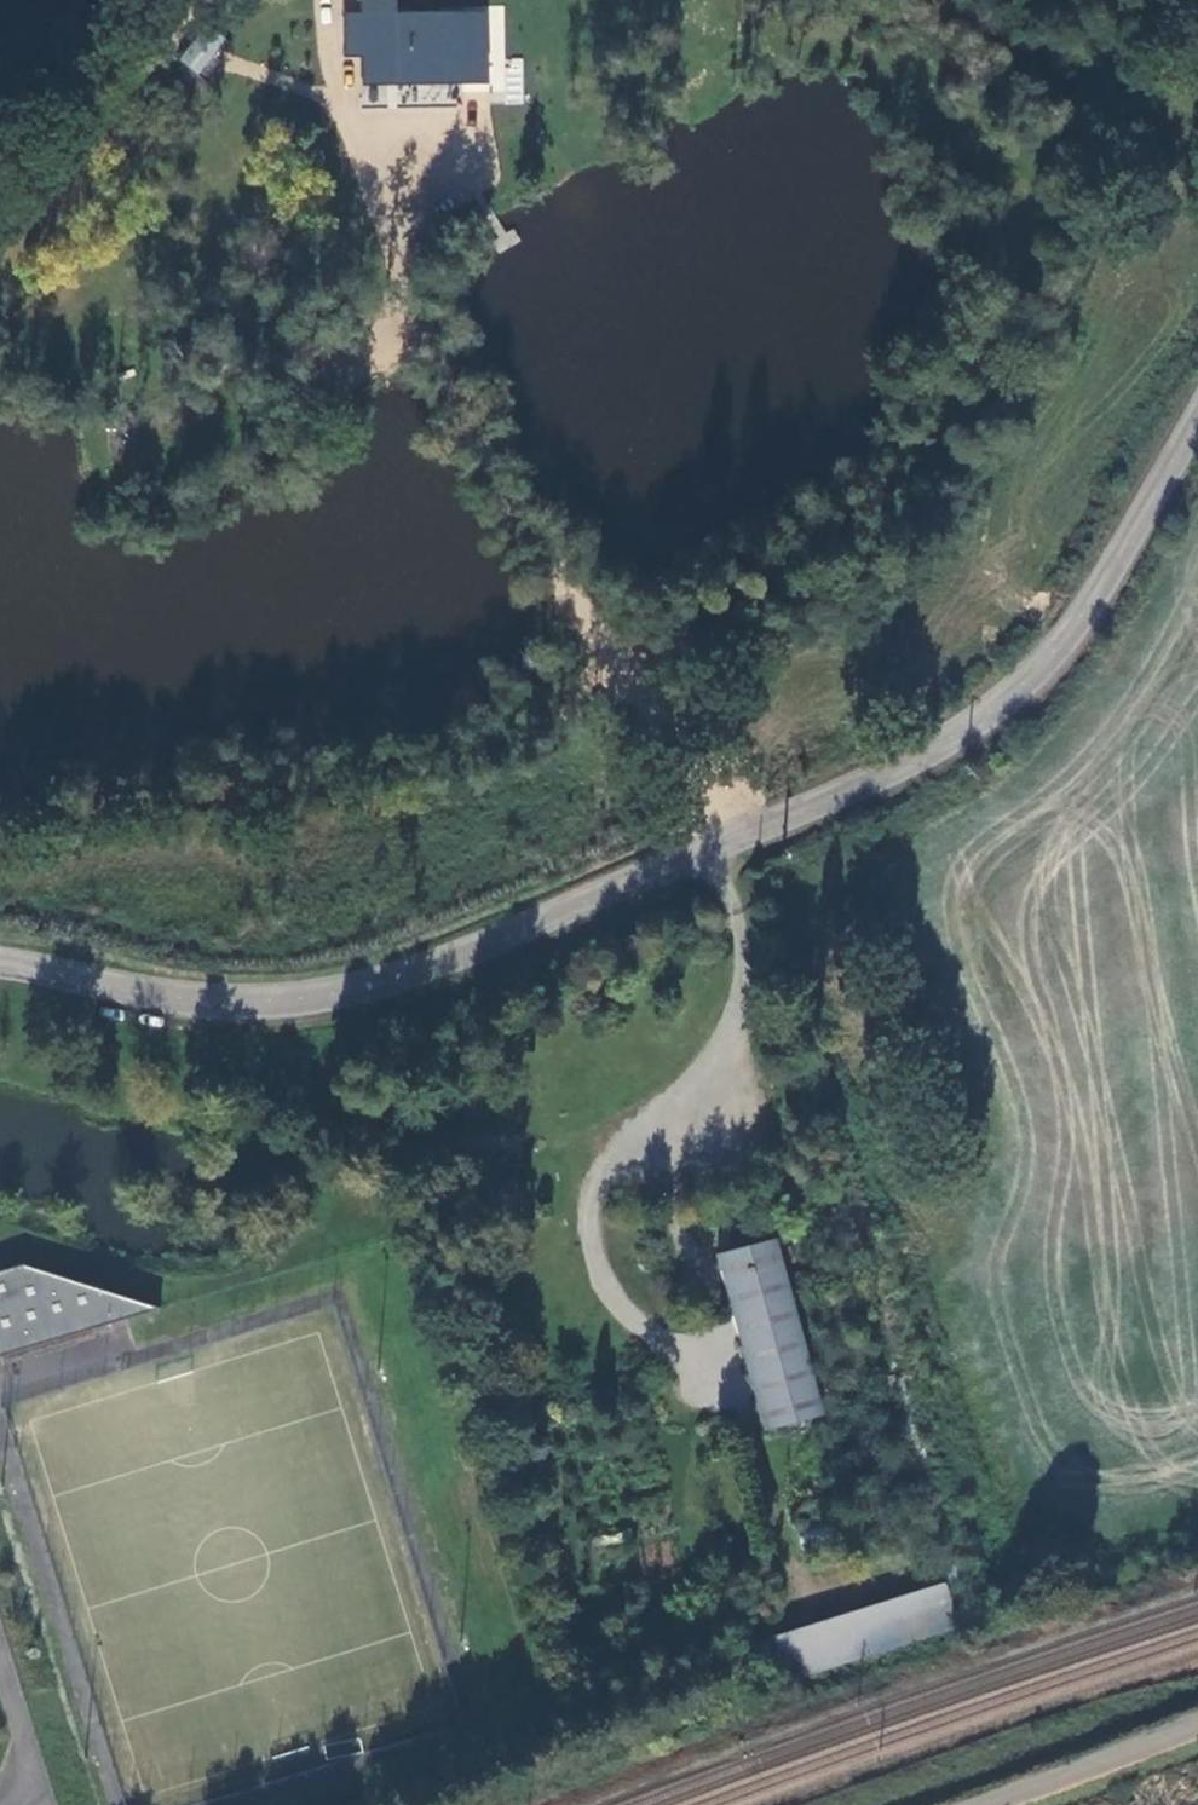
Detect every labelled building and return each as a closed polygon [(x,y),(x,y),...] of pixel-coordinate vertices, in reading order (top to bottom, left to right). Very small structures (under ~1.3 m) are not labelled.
[(435,58),(459,58),(459,17),(355,17),(355,57),(381,57),(381,80),(435,80),(435,58)] [(197,73),(226,41),(208,25),(179,57),(197,73)] [(819,1418),(773,1243),(713,1260),(761,1434),(819,1418)] [(0,1271),(0,1357),(160,1309),(21,1265),(0,1271)] [(942,1589),(739,1652),(770,1688),(955,1629),(942,1589)]
